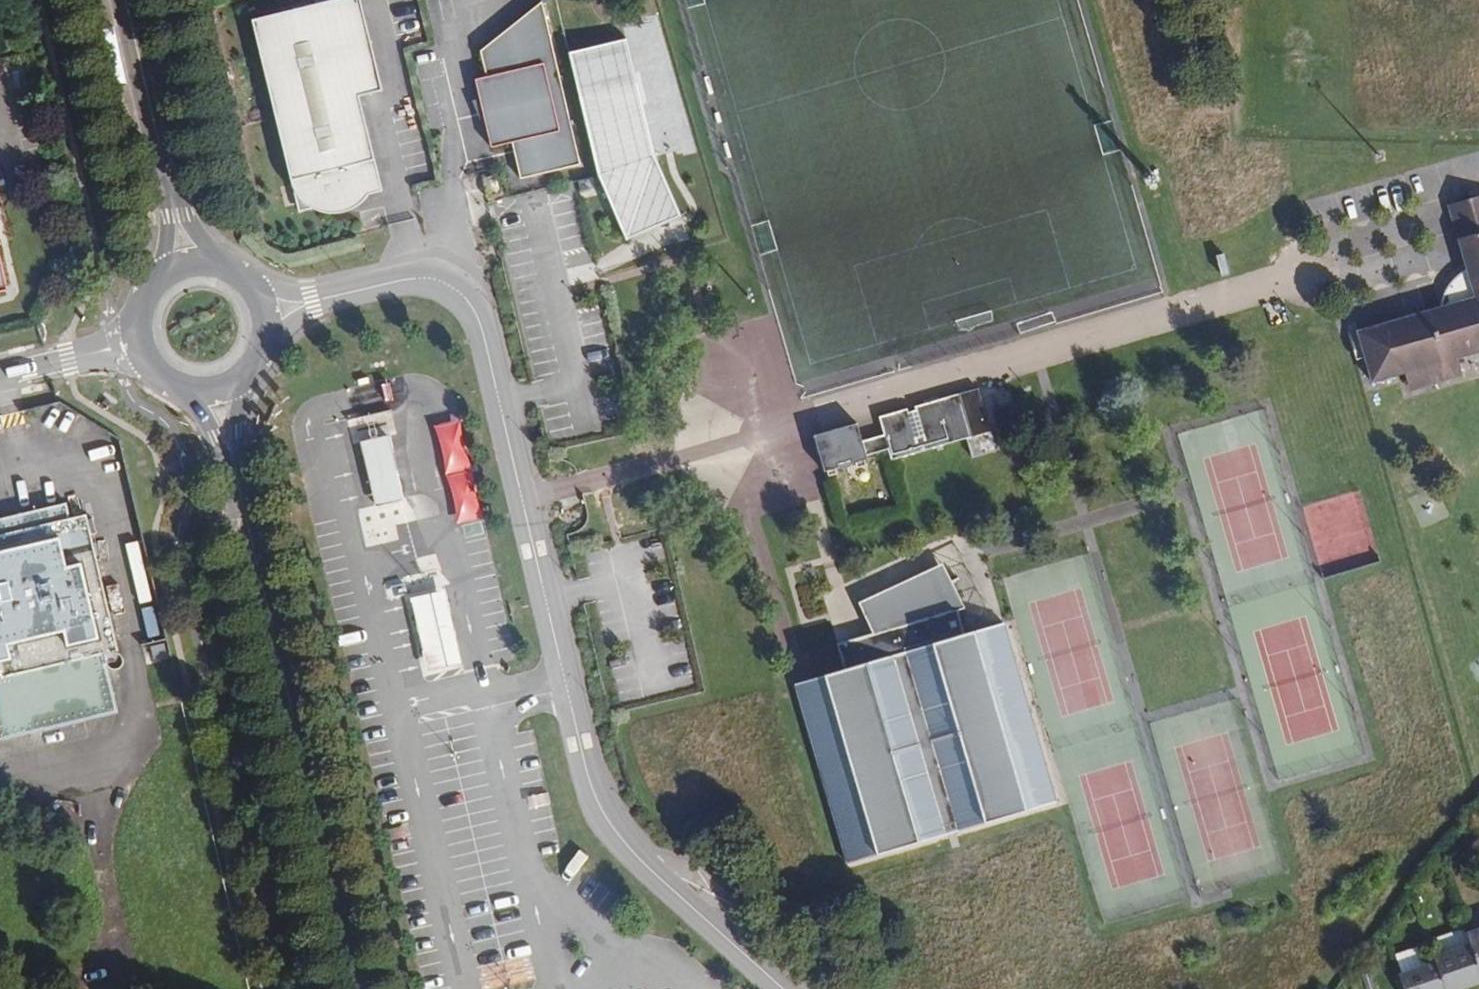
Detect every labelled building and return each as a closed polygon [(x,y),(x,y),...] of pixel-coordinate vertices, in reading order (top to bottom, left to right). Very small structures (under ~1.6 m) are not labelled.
[(361,0),(338,0),(252,21),(299,213),(383,192),(360,97),(383,92),(361,0)] [(511,144),(520,180),(580,165),(540,2),(479,52),(485,78),(474,81),(490,149),(511,144)] [(625,41),(569,55),(598,176),(621,231),(678,218),(653,158),(625,41)] [(1452,204),(1478,294),(1478,196),(1452,204)] [(1362,332),(1376,382),(1410,372),(1414,386),(1464,371),(1460,357),(1478,351),(1478,297),(1362,332)] [(395,380),(349,391),(353,409),(400,398),(395,380)] [(893,450),(896,461),(971,439),(977,459),(1001,452),(983,389),(919,408),(920,411),(913,414),(912,410),(883,418),(888,435),(866,441),(862,425),(819,437),(829,473),(872,461),(871,457),(893,450)] [(390,502),(420,494),(397,408),(366,417),(390,502)] [(449,508),(477,502),(474,490),(446,496),(449,508)] [(118,651),(86,516),(70,520),(66,503),(0,519),(0,742),(117,714),(107,668),(109,671),(112,671),(117,670),(121,667),(123,663),(122,658),(120,655),(118,654),(113,653),(118,651)] [(448,573),(398,585),(417,669),(467,658),(448,573)] [(794,686),(845,866),(1061,803),(1005,625),(968,637),(960,611),(968,609),(959,584),(951,587),(947,577),(909,591),(907,584),(866,599),(875,623),(891,617),(896,631),(880,636),(849,646),(857,671),(794,686)] [(891,617),(875,623),(880,636),(896,631),(891,617)] [(579,853),(560,878),(579,892),(598,867),(579,853)] [(1467,933),(1466,928),(1429,940),(1435,957),(1471,944),(1467,933)] [(1478,967),(1478,929),(1467,933),(1471,944),(1478,967)] [(1478,984),(1478,967),(1471,944),(1435,957),(1437,962),(1446,988),(1465,988),(1478,984)] [(1437,962),(1400,974),(1405,988),(1446,988),(1437,962)]
